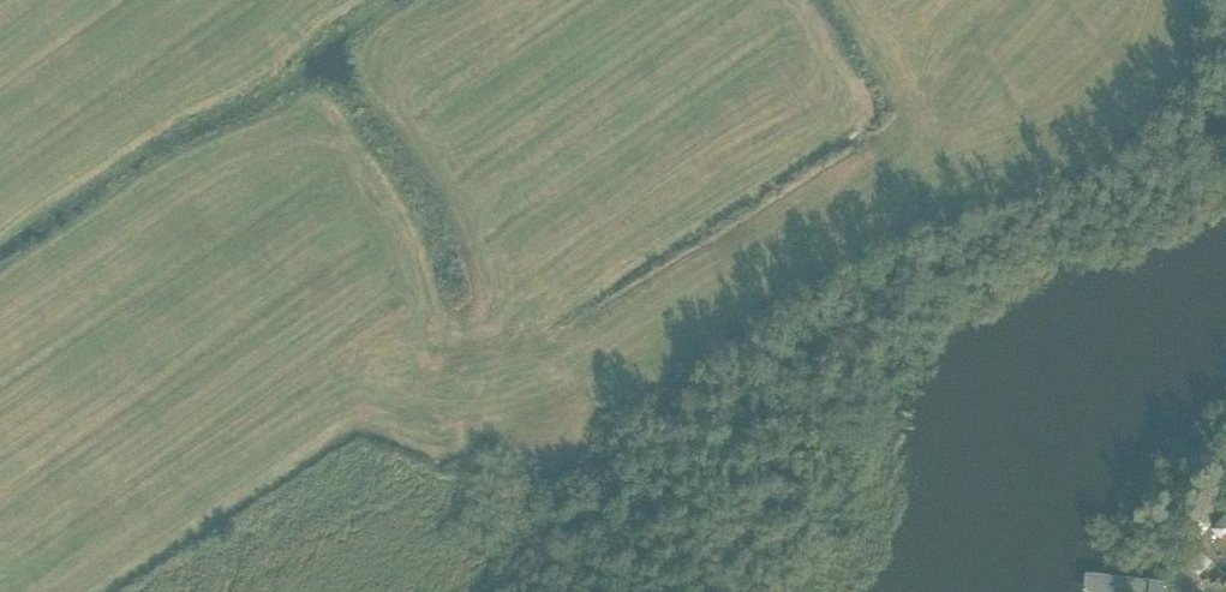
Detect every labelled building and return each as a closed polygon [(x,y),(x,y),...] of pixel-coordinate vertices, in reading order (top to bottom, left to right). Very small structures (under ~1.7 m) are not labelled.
[(1210,527),(1225,541),(1225,509),(1210,527)] [(1209,535),(1190,558),(1204,569),(1223,546),(1209,535)]
